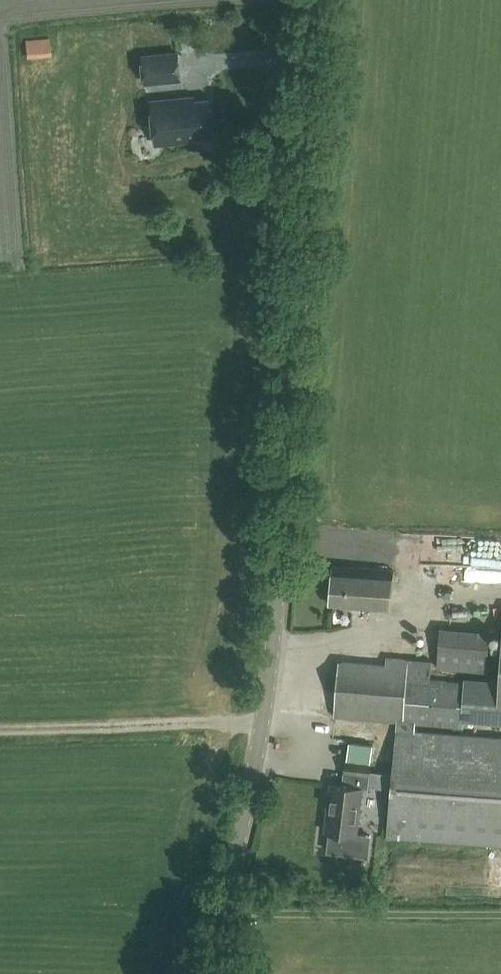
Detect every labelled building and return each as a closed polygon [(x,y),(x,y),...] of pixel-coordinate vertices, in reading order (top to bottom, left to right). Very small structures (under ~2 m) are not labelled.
[(28,58),(52,55),(49,38),(26,40),(28,58)] [(181,79),(179,53),(143,57),(145,82),(181,79)] [(214,133),(210,101),(195,102),(194,97),(152,101),(156,143),(188,140),(188,135),(214,133)] [(331,604),(347,605),(347,607),(391,610),(394,570),(350,567),(350,568),(333,566),(331,604)] [(414,730),(414,723),(464,727),(464,721),(500,724),(500,667),(500,680),(465,677),(464,682),(431,679),(432,661),(340,654),(335,717),(397,722),(397,729),(414,730)] [(344,773),(343,785),(331,784),(325,831),(357,835),(363,785),(391,788),(388,836),(500,845),(500,737),(414,730),(397,729),(393,775),(371,772),(353,770),(354,761),(345,760),(344,773)] [(353,770),(371,772),(371,763),(354,761),(353,770)]
